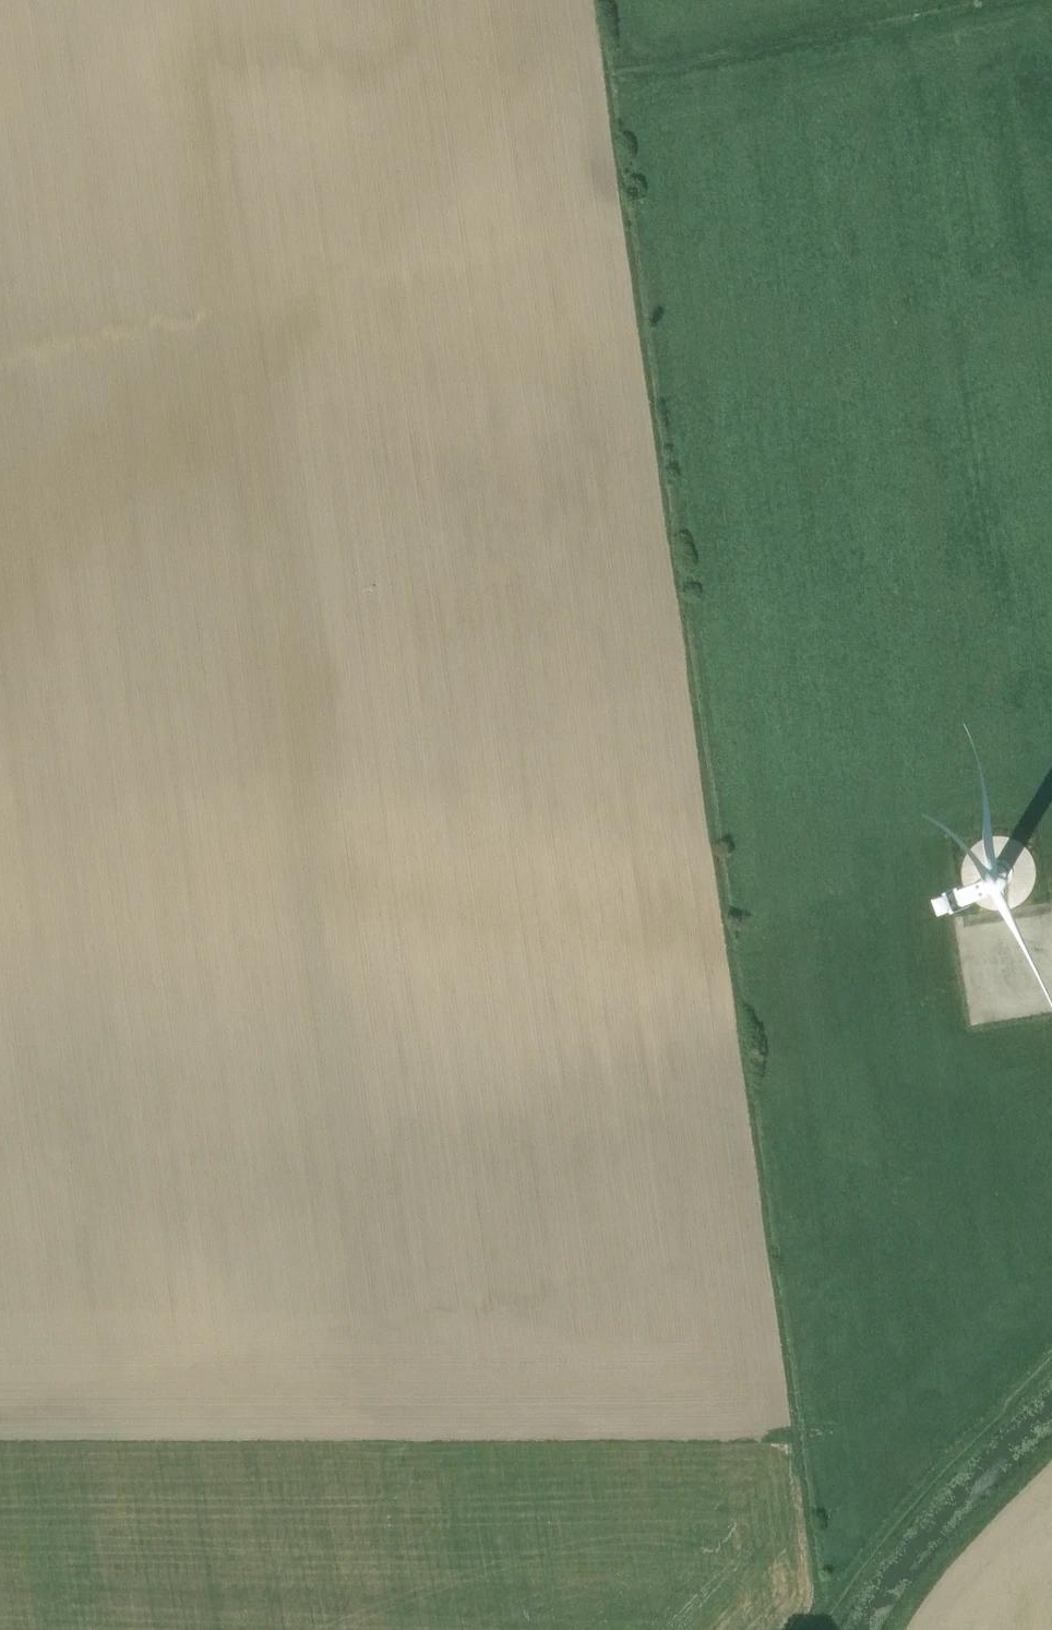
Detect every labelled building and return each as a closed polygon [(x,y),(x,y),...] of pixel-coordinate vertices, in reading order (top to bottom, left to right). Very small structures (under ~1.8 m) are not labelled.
[(1009,878),(1010,877),(1009,876),(1009,875),(1009,874),(1009,873),(1008,872),(1008,871),(1007,871),(1006,870),(1006,869),(1005,869),(1004,868),(1003,868),(1002,868),(1001,867),(1000,867),(999,867),(998,868),(997,868),(996,868),(995,869),(994,869),(993,870),(993,871),(992,871),(992,872),(991,873),(991,874),(990,875),(990,876),(990,877),(990,878),(990,879),(991,880),(991,881),(992,882),(992,883),(993,883),(993,884),(994,885),(995,885),(996,886),(997,886),(998,886),(999,886),(1000,887),(1001,887),(1002,886),(1003,886),(1004,886),(1005,885),(1006,885),(1006,884),(1007,883),(1008,883),(1008,882),(1009,881),(1009,880),(1009,879),(1009,878)]
